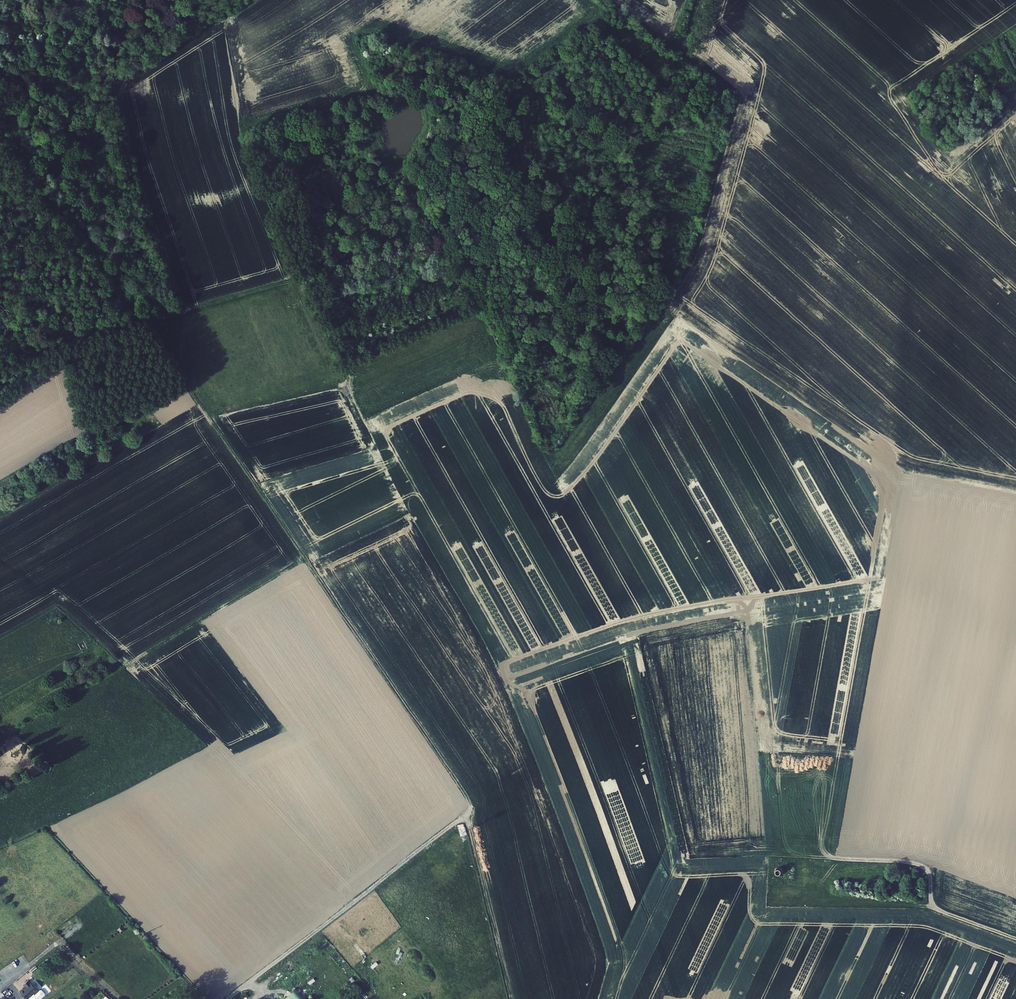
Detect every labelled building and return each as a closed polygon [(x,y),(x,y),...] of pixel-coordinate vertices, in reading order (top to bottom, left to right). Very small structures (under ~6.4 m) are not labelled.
[(445,194),(435,199),(441,211),(451,206),(445,194)] [(14,962),(17,968),(25,964),(22,958),(14,962)] [(29,981),(23,985),(25,987),(18,992),(24,998),(27,998),(33,995),(34,996),(37,993),(29,981)] [(280,998),(303,998),(293,988),(280,998)]
